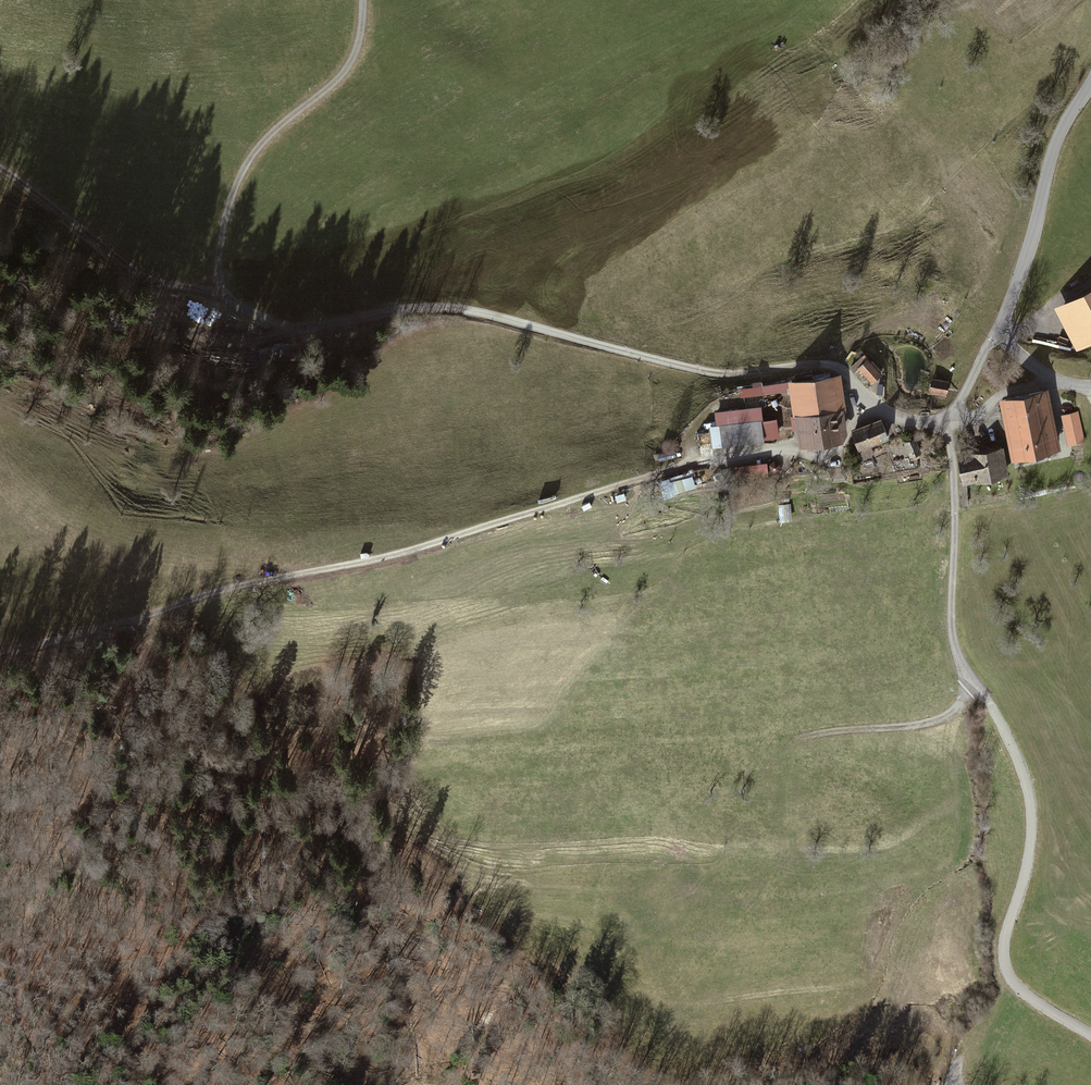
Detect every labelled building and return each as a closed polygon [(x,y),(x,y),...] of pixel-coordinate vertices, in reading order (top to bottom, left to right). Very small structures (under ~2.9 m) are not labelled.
[(1075,351),(1090,342),(1090,288),(1052,308),(1075,351)] [(863,359),(854,368),(870,384),(879,375),(863,359)] [(784,381),(794,447),(833,441),(841,433),(837,408),(842,408),(836,373),(784,381)] [(933,381),(930,393),(944,396),(946,384),(933,381)] [(779,383),(733,387),(734,397),(780,393),(779,383)] [(996,402),(1007,459),(1058,449),(1057,443),(1065,442),(1066,446),(1083,443),(1077,411),(1059,415),(1060,419),(1052,420),(1047,392),(996,402)] [(753,406),(707,410),(710,445),(756,441),(755,438),(774,436),(772,418),(754,420),(753,406)] [(877,419),(850,430),(858,451),(886,439),(877,419)] [(909,438),(900,443),(907,458),(916,453),(909,438)] [(957,455),(962,482),(1004,474),(1000,448),(957,455)] [(754,463),(723,467),(725,479),(756,475),(754,463)] [(786,503),(774,504),(775,519),(788,518),(786,503)]
